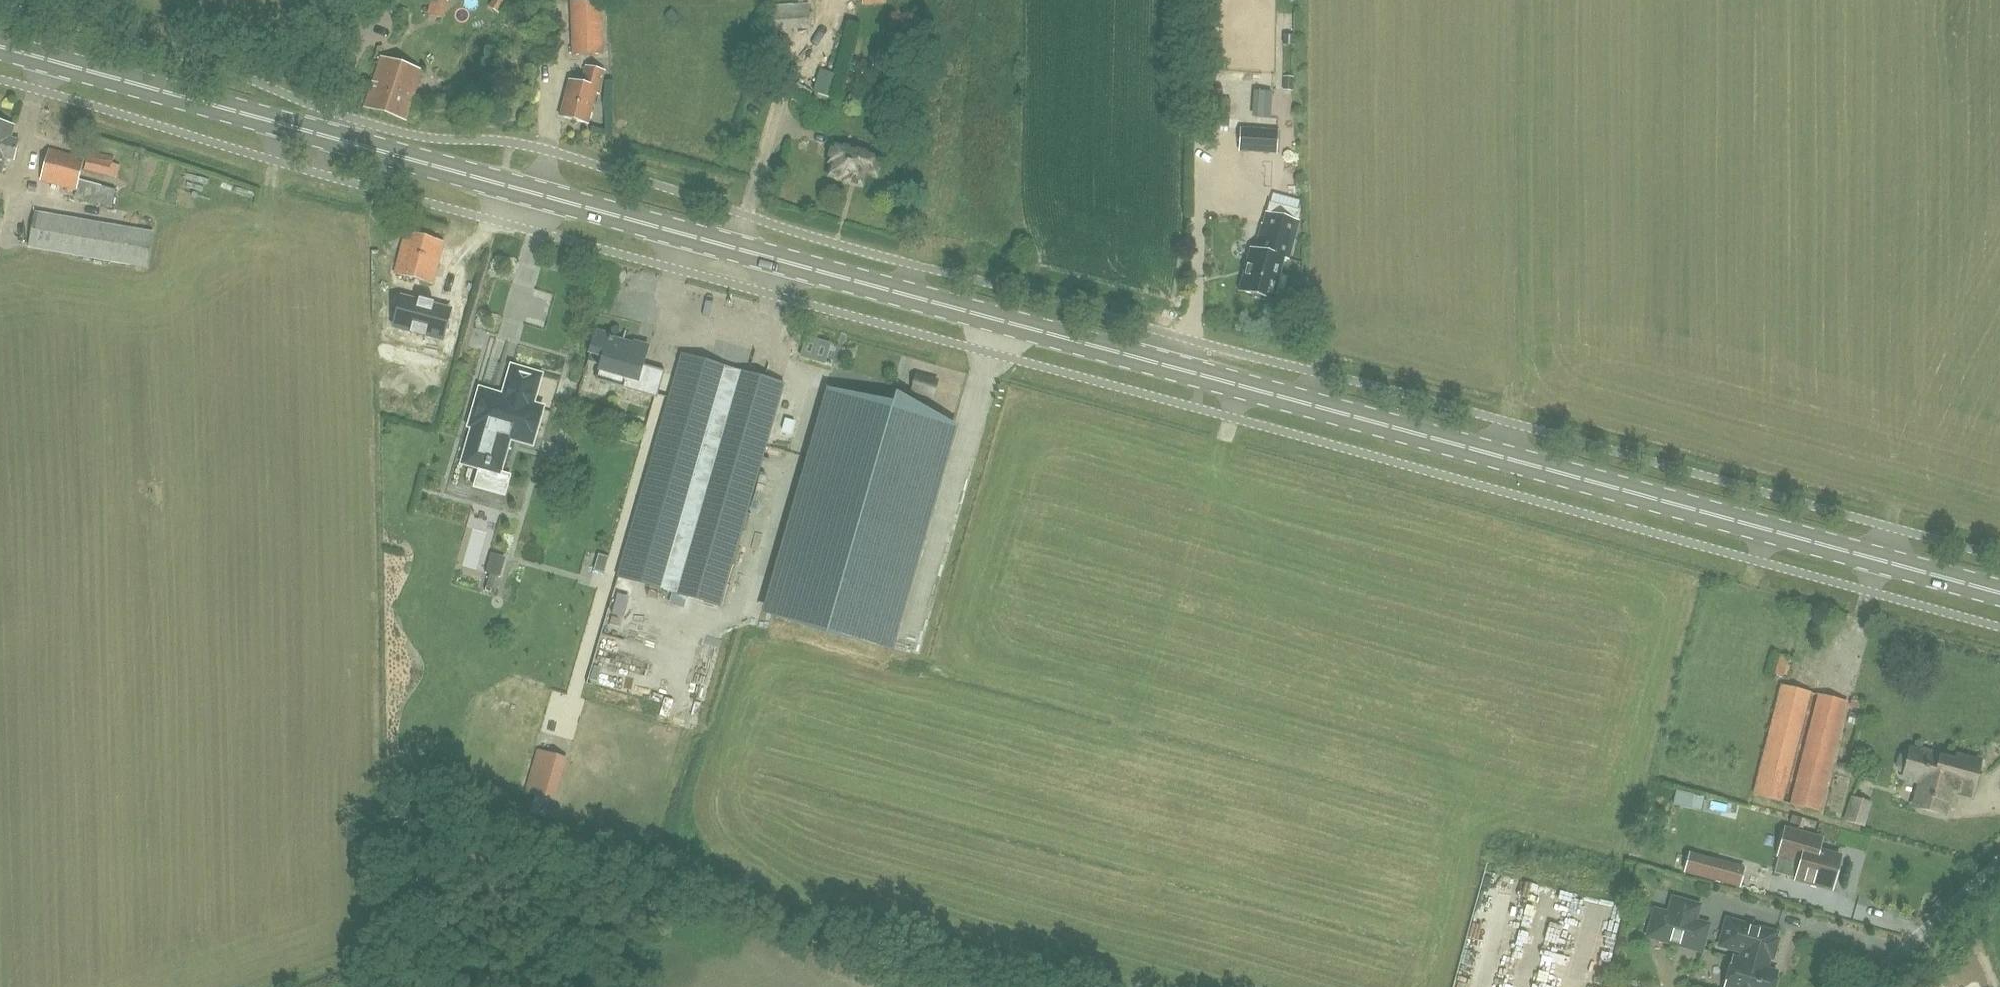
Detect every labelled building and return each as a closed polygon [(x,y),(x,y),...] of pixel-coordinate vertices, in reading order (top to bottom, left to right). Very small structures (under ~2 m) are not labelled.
[(447,20),(453,0),(437,0),(432,15),(447,20)] [(501,0),(491,0),(486,7),(496,14),(504,3),(501,0)] [(571,2),(573,56),(603,54),(601,1),(571,2)] [(771,33),(811,30),(809,4),(769,7),(771,33)] [(406,122),(422,71),(380,58),(365,108),(406,122)] [(570,81),(560,117),(588,124),(596,93),(599,94),(605,72),(586,67),(582,84),(570,81)] [(19,141),(11,139),(14,127),(0,123),(0,175),(1,175),(5,159),(14,162),(19,141)] [(1276,155),(1278,131),(1241,129),(1239,153),(1276,155)] [(875,174),(879,159),(833,146),(828,164),(832,165),(829,178),(845,182),(845,183),(861,188),(866,171),(875,174)] [(112,207),(116,191),(79,181),(85,159),(49,150),(41,182),(76,193),(75,197),(112,207)] [(117,179),(120,167),(112,165),(114,156),(90,150),(85,171),(117,179)] [(147,267),(153,232),(36,211),(30,247),(147,267)] [(1288,261),(1298,219),(1266,211),(1256,252),(1251,251),(1241,292),(1256,296),(1255,299),(1267,302),(1268,299),(1272,300),(1282,259),(1288,261)] [(399,278),(440,287),(450,242),(409,233),(399,278)] [(395,327),(425,336),(442,340),(450,310),(403,297),(402,301),(395,327)] [(603,359),(599,372),(614,376),(611,386),(657,398),(658,395),(664,373),(643,367),(648,348),(634,344),(634,345),(596,334),(590,355),(603,359)] [(640,499),(626,550),(618,577),(672,594),(688,599),(719,607),(782,385),(708,364),(707,368),(680,360),(669,399),(640,499)] [(475,485),(505,493),(510,474),(502,472),(511,440),(533,446),(543,410),(533,407),(541,376),(512,368),(504,399),(481,392),(471,429),(474,430),(465,465),(480,469),(475,485)] [(831,394),(772,613),(892,645),(951,427),(831,394)] [(631,619),(636,599),(622,595),(617,615),(631,619)] [(644,646),(648,628),(622,623),(618,641),(644,646)] [(1805,639),(1815,639),(1815,623),(1805,623),(1805,639)] [(1792,679),(1798,660),(1785,657),(1780,675),(1792,679)] [(1819,812),(1847,702),(1782,686),(1755,796),(1819,812)] [(1901,758),(1899,770),(1901,774),(1905,775),(1903,780),(1921,785),(1918,796),(1922,797),(1918,810),(1944,817),(1951,792),(1971,797),(1980,764),(1957,758),(1956,763),(1939,759),(1937,755),(1923,752),(1920,754),(1911,751),(1909,757),(1905,756),(1901,758)] [(552,797),(563,761),(541,755),(531,791),(552,797)] [(1844,818),(1866,824),(1873,800),(1852,793),(1844,818)] [(1798,880),(1834,889),(1842,857),(1815,850),(1818,839),(1786,831),(1780,857),(1802,862),(1798,880)] [(1746,871),(1726,866),(1691,857),(1686,877),(1741,890),(1746,871)] [(1649,937),(1662,941),(1702,952),(1710,925),(1696,921),(1701,906),(1674,899),(1670,914),(1656,910),(1649,937)] [(1547,926),(1556,928),(1561,905),(1552,903),(1547,926)] [(1609,926),(1614,906),(1605,904),(1601,924),(1609,926)] [(1767,971),(1768,970),(1767,970),(1770,958),(1773,959),(1779,940),(1776,939),(1777,933),(1728,920),(1721,946),(1744,952),(1742,958),(1755,962),(1754,967),(1767,971)] [(1742,958),(1742,960),(1734,958),(1726,986),(1775,986),(1779,973),(1768,970),(1767,971),(1754,967),(1755,962),(1742,958)]
